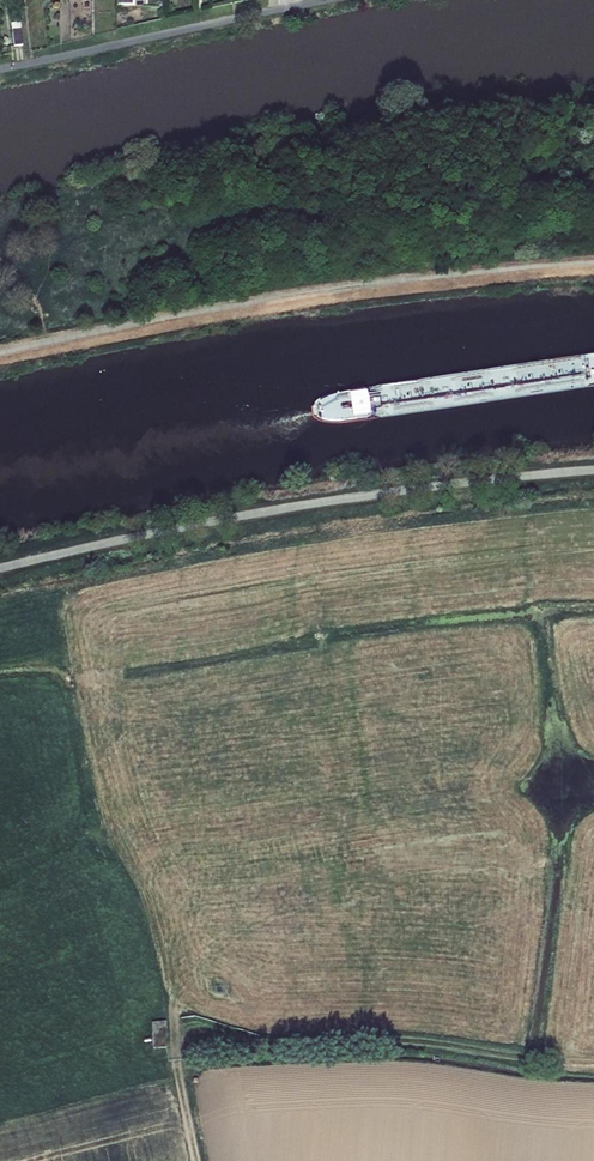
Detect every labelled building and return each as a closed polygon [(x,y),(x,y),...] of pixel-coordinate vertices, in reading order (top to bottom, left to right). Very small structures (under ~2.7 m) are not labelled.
[(20,22),(11,23),(14,46),(22,45),(20,22)] [(159,1027),(147,1028),(148,1054),(161,1052),(159,1027)]
